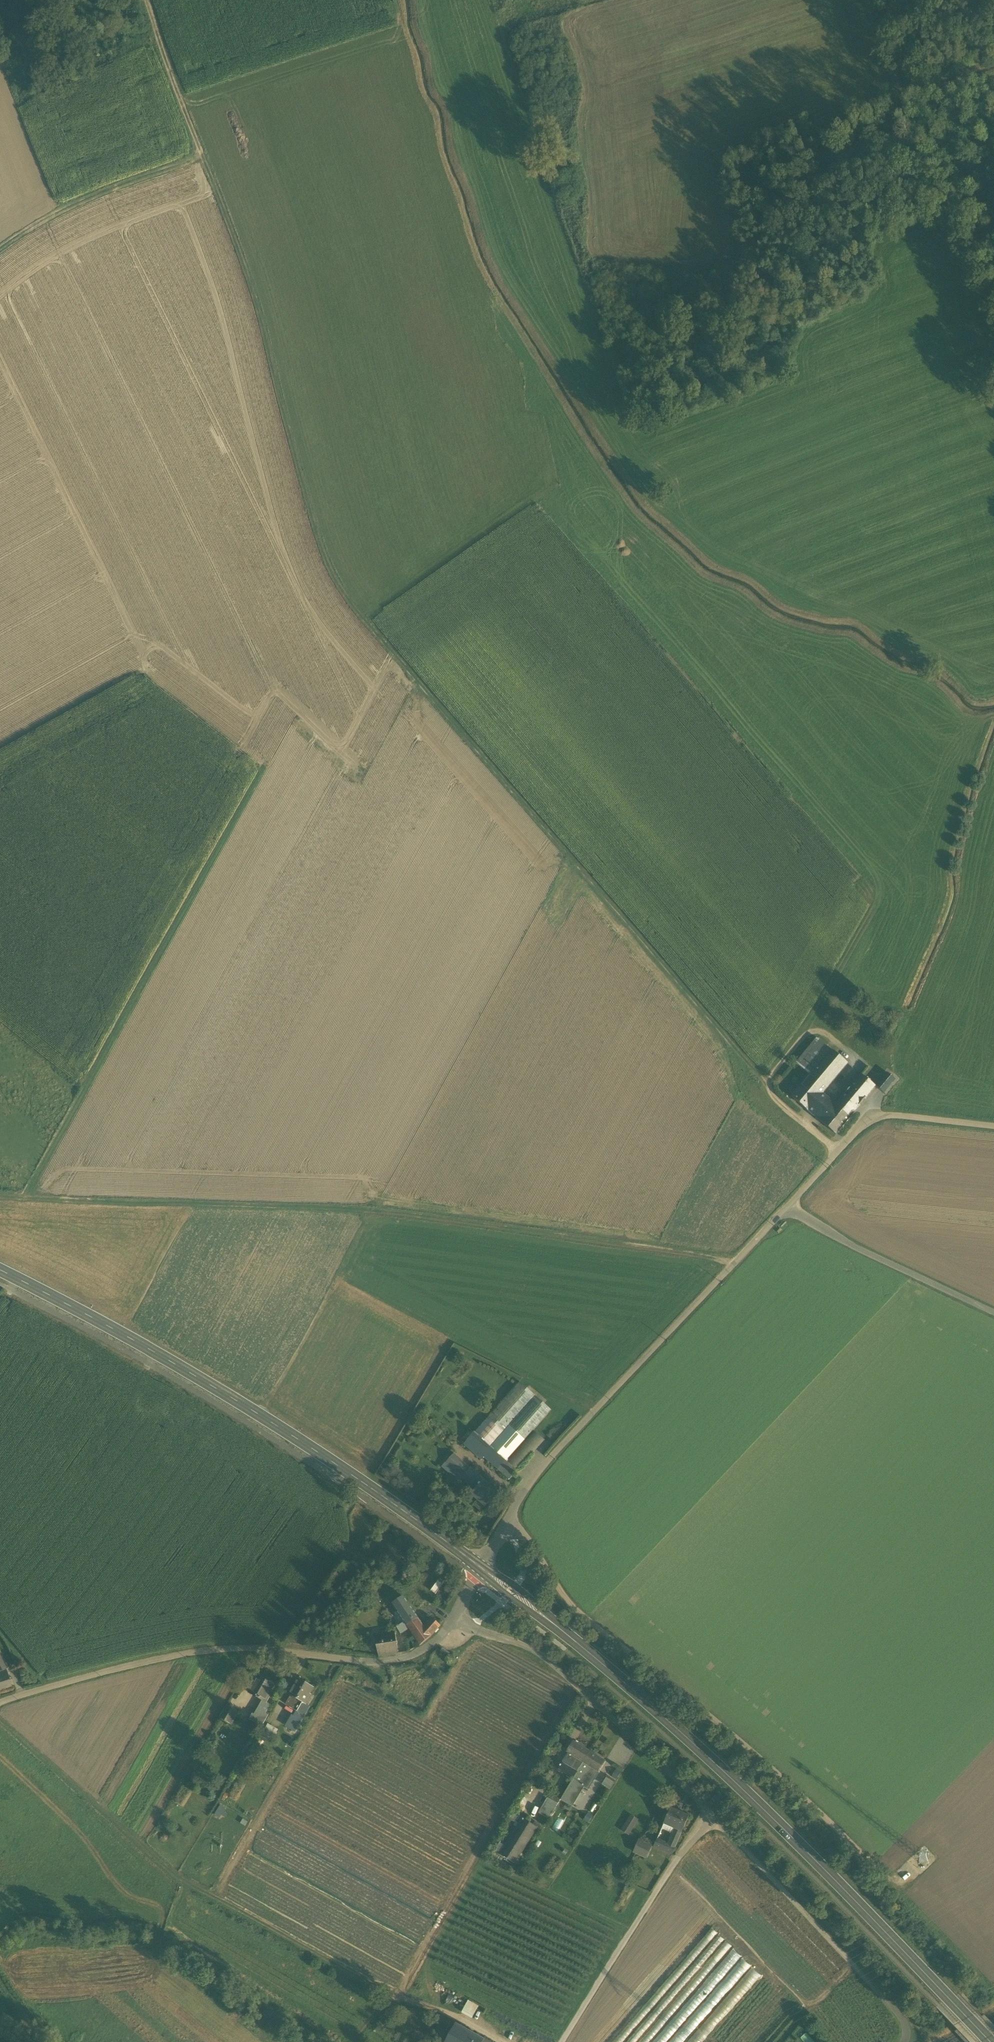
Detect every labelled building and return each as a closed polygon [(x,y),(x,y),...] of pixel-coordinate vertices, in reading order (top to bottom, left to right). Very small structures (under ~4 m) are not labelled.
[(796,1063),(811,1075),(832,1050),(817,1038),(796,1063)] [(792,1097),(836,1134),(837,1134),(837,1133),(850,1118),(851,1117),(850,1117),(860,1106),(860,1105),(866,1099),(866,1098),(875,1087),(876,1087),(861,1074),(836,1105),(822,1093),(847,1063),(832,1050),(811,1075),(810,1076),(811,1076),(807,1080),(806,1081),(807,1081),(802,1087),(801,1087),(801,1088),(793,1097),(792,1097)] [(895,1079),(888,1073),(876,1087),(884,1092),(895,1079)] [(519,1382),(474,1433),(506,1461),(552,1410),(519,1382)] [(535,1431),(507,1462),(517,1471),(545,1440),(535,1431)] [(507,1462),(506,1461),(474,1433),(466,1441),(484,1457),(510,1480),(517,1471),(507,1462)] [(484,1457),(466,1441),(464,1444),(481,1460),(484,1457)] [(442,1467),(460,1482),(463,1478),(462,1478),(470,1469),(454,1454),(442,1467)] [(472,1483),(477,1488),(483,1481),(483,1482),(488,1486),(489,1485),(470,1469),(462,1478),(463,1478),(470,1484),(472,1483)] [(496,1494),(488,1486),(483,1482),(483,1481),(477,1488),(476,1489),(471,1494),(472,1495),(472,1494),(479,1500),(475,1505),(481,1510),(485,1506),(486,1507),(497,1494),(496,1494)] [(439,1580),(430,1591),(435,1595),(444,1583),(439,1580)] [(403,1597),(392,1604),(404,1622),(407,1625),(417,1618),(418,1619),(418,1618),(403,1597)] [(417,1618),(407,1625),(409,1629),(421,1645),(430,1637),(424,1627),(418,1619),(417,1618)] [(433,1618),(424,1627),(430,1637),(440,1626),(433,1618)] [(401,1633),(409,1629),(407,1625),(404,1622),(397,1627),(401,1633)] [(374,1636),(379,1656),(398,1653),(395,1632),(374,1636)] [(6,1669),(0,1671),(0,1690),(11,1686),(6,1669)] [(263,1700),(266,1702),(269,1697),(268,1696),(274,1686),(259,1678),(250,1693),(263,1700)] [(290,1695),(291,1696),(303,1703),(306,1704),(309,1699),(308,1698),(314,1688),(299,1680),(290,1695)] [(300,1707),(303,1703),(291,1696),(288,1702),(292,1704),(290,1707),(297,1712),(300,1707)] [(260,1705),(267,1709),(270,1705),(266,1702),(263,1700),(260,1705)] [(310,1706),(306,1704),(303,1703),(300,1707),(307,1711),(310,1706)] [(250,1719),(262,1726),(268,1716),(265,1714),(267,1709),(260,1705),(254,1715),(253,1714),(250,1719)] [(220,1717),(231,1724),(238,1712),(227,1706),(220,1717)] [(289,1721),(298,1726),(307,1711),(300,1707),(297,1712),(294,1717),(292,1716),(289,1721)] [(286,1726),(295,1731),(298,1726),(289,1721),(286,1726)] [(279,1730),(268,1724),(261,1737),(271,1743),(279,1730)] [(568,1754),(569,1754),(583,1763),(590,1752),(575,1742),(568,1754)] [(590,1752),(583,1763),(599,1772),(606,1761),(590,1752)] [(574,1779),(583,1763),(569,1754),(559,1770),(574,1779)] [(599,1772),(583,1763),(574,1779),(561,1800),(573,1806),(584,1787),(588,1790),(599,1772)] [(621,1772),(616,1769),(612,1776),(616,1779),(621,1772)] [(614,1783),(606,1778),(602,1785),(610,1790),(614,1783)] [(229,1795),(238,1800),(246,1785),(238,1780),(229,1795)] [(538,1814),(549,1820),(558,1805),(547,1799),(538,1814)] [(220,1819),(227,1808),(221,1805),(215,1816),(220,1819)] [(664,1824),(675,1829),(682,1832),(689,1816),(671,1808),(664,1824)] [(588,1823),(594,1816),(588,1812),(583,1820),(588,1823)] [(622,1831),(629,1835),(638,1820),(631,1816),(622,1831)] [(500,1855),(515,1865),(537,1829),(522,1819),(500,1855)] [(670,1831),(673,1833),(675,1829),(664,1824),(662,1828),(670,1831)] [(676,1847),(682,1832),(675,1829),(673,1833),(668,1844),(676,1847)] [(654,1847),(672,1855),(676,1847),(668,1844),(657,1839),(654,1847)] [(635,1852),(646,1858),(651,1846),(640,1841),(635,1852)] [(750,1963),(743,1958),(744,1957),(734,1950),(669,2027),(673,2031),(678,2025),(680,2027),(707,1995),(710,1997),(676,2037),(666,2029),(655,2041),(682,2041),(685,2039),(696,2025),(697,2026),(750,1963)] [(761,1974),(754,1967),(689,2041),(702,2041),(761,1974)] [(479,2006),(468,2000),(461,2013),(472,2019),(479,2006)] [(484,2040),(456,2024),(446,2041),(483,2041),(484,2040)]
